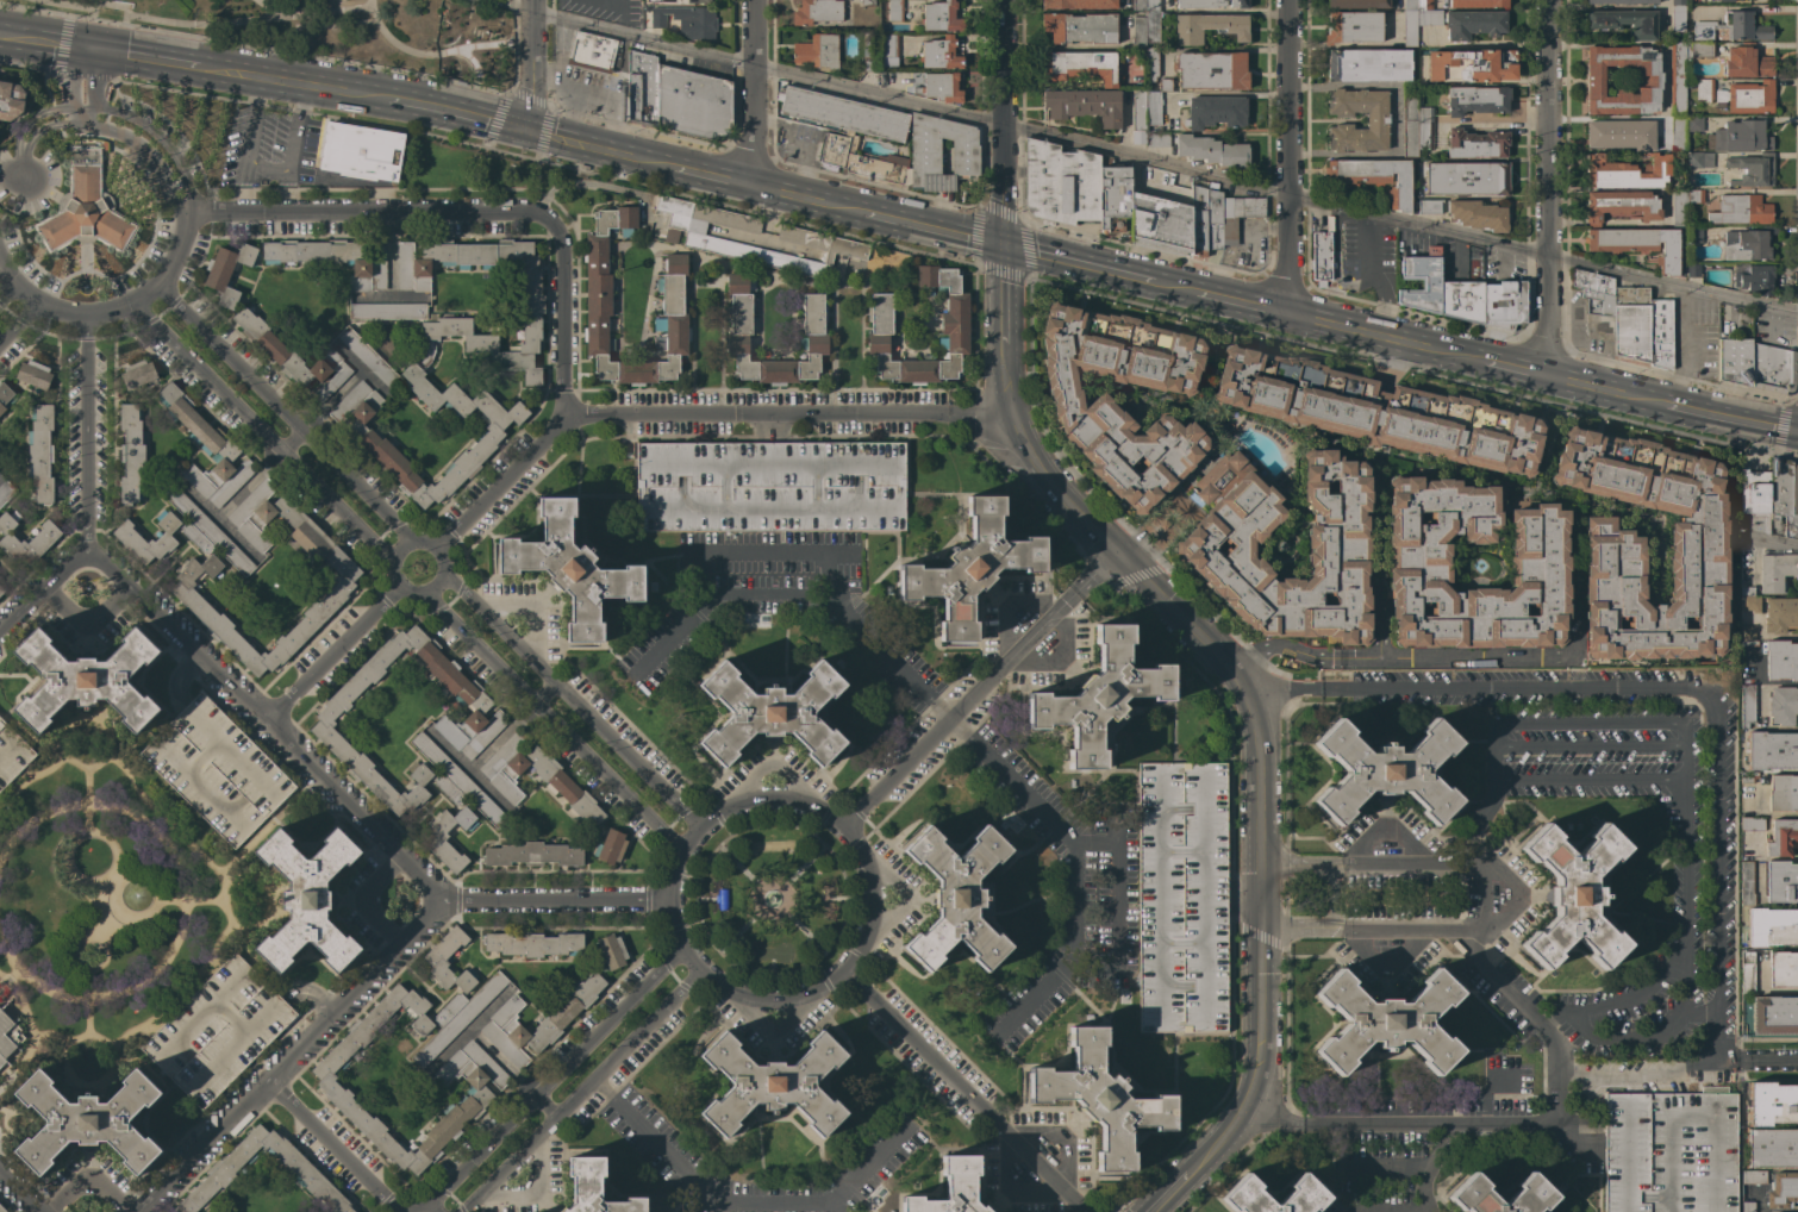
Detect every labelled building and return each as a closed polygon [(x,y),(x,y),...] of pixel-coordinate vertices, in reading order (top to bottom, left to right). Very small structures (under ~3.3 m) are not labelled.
[(800,10),(800,0),(834,0),(842,0),(842,10),(849,10),(850,20),(842,20),(842,21),(811,21),(811,27),(792,29),(792,11),(797,11),(797,10),(800,10)] [(888,21),(888,0),(903,0),(903,21),(888,21)] [(944,2),(944,0),(953,0),(954,2),(956,2),(956,10),(954,10),(954,19),(963,19),(963,32),(945,31),(945,30),(923,30),(923,24),(919,24),(919,19),(923,19),(923,4),(930,4),(930,2),(944,2)] [(1042,10),(1042,0),(1117,0),(1117,8),(1045,8),(1045,10),(1042,10)] [(1132,10),(1132,0),(1145,0),(1145,10),(1132,10)] [(1145,10),(1145,0),(1159,0),(1159,11),(1145,11),(1145,10)] [(1222,0),(1225,0),(1225,6),(1216,6),(1216,8),(1176,8),(1176,1),(1176,0),(1222,0)] [(1229,7),(1229,0),(1248,0),(1248,1),(1249,2),(1249,5),(1248,6),(1248,8),(1236,8),(1236,7),(1229,7)] [(1328,8),(1327,0),(1390,0),(1390,8),(1328,8)] [(1404,10),(1404,0),(1418,0),(1418,10),(1404,10)] [(1418,10),(1418,0),(1431,0),(1431,10),(1418,10)] [(1449,8),(1449,0),(1507,0),(1507,7),(1492,7),(1449,8)] [(1685,6),(1685,32),(1672,32),(1672,6),(1685,6)] [(683,31),(682,31),(682,20),(676,20),(676,14),(673,14),(673,15),(667,15),(667,14),(664,14),(664,27),(650,27),(650,7),(693,7),(693,8),(713,8),(713,40),(703,40),(703,39),(683,39),(683,31)] [(1418,25),(1417,25),(1417,46),(1404,46),(1404,10),(1418,10),(1418,25)] [(1442,10),(1442,25),(1418,25),(1418,10),(1431,10),(1442,10)] [(1159,11),(1160,42),(1147,42),(1145,14),(1145,11),(1159,11)] [(1506,11),(1506,33),(1498,33),(1498,37),(1486,37),(1486,32),(1468,32),(1468,42),(1465,42),(1465,43),(1461,43),(1461,42),(1454,42),(1454,43),(1451,43),(1451,42),(1447,42),(1447,39),(1446,39),(1446,36),(1447,36),(1447,29),(1446,29),(1446,21),(1443,21),(1443,19),(1446,19),(1446,12),(1506,11)] [(1656,11),(1656,40),(1631,40),(1631,37),(1629,37),(1629,30),(1631,30),(1631,24),(1617,24),(1617,25),(1618,25),(1619,26),(1619,27),(1619,30),(1618,31),(1616,31),(1615,30),(1615,29),(1606,29),(1606,30),(1599,30),(1599,29),(1587,29),(1587,21),(1586,21),(1586,11),(1656,11)] [(1752,11),(1752,26),(1772,26),(1772,39),(1728,40),(1727,29),(1712,29),(1712,40),(1694,40),(1693,21),(1716,21),(1716,25),(1725,25),(1725,21),(1723,21),(1723,14),(1724,14),(1724,11),(1752,11)] [(1381,12),(1381,42),(1331,42),(1331,46),(1324,46),(1324,35),(1328,35),(1328,27),(1329,27),(1328,12),(1381,12)] [(1051,32),(1043,32),(1043,29),(1042,29),(1042,13),(1062,13),(1062,14),(1069,14),(1069,17),(1084,17),(1084,14),(1105,14),(1116,14),(1116,44),(1091,44),(1091,42),(1069,42),(1069,44),(1051,43),(1051,32)] [(1147,42),(1144,42),(1144,49),(1132,49),(1132,37),(1132,17),(1142,17),(1142,14),(1145,14),(1147,42)] [(1247,32),(1248,32),(1248,42),(1235,42),(1235,33),(1224,33),(1224,30),(1201,29),(1201,46),(1174,46),(1174,15),(1199,15),(1247,15),(1247,32)] [(617,40),(610,74),(567,63),(574,30),(617,40)] [(837,51),(839,51),(839,54),(837,54),(837,56),(838,56),(838,58),(837,60),(837,61),(828,61),(828,63),(824,63),(824,62),(800,62),(800,64),(793,64),(793,62),(792,43),(805,43),(805,33),(824,33),(824,35),(837,33),(837,51)] [(962,58),(963,58),(963,65),(962,65),(962,68),(923,68),(923,62),(918,62),(919,56),(922,56),(922,54),(920,54),(920,50),(922,50),(922,48),(920,48),(920,44),(922,44),(922,42),(929,42),(929,39),(943,40),(943,33),(953,33),(953,38),(955,39),(955,46),(954,46),(954,56),(962,56),(962,58)] [(881,57),(881,35),(898,35),(898,57),(881,57)] [(1773,76),(1725,77),(1724,61),(1727,61),(1727,48),(1735,48),(1735,46),(1742,46),(1741,43),(1754,42),(1754,57),(1773,56),(1773,76)] [(1671,43),(1685,43),(1686,115),(1671,115),(1671,43)] [(1712,43),(1712,46),(1715,46),(1715,52),(1712,52),(1712,57),(1711,57),(1711,60),(1705,60),(1705,57),(1699,57),(1699,60),(1694,60),(1694,57),(1690,57),(1686,56),(1686,43),(1690,43),(1712,43)] [(1586,46),(1599,46),(1599,48),(1629,48),(1629,46),(1640,46),(1640,48),(1649,48),(1649,49),(1659,49),(1659,73),(1662,73),(1662,82),(1661,82),(1661,89),(1660,89),(1660,102),(1659,102),(1659,111),(1655,111),(1655,112),(1650,112),(1650,113),(1599,114),(1586,114),(1586,46)] [(1147,48),(1157,48),(1157,77),(1155,77),(1155,83),(1147,83),(1147,48)] [(657,126),(656,127),(649,125),(648,126),(635,123),(629,120),(629,119),(629,50),(656,57),(656,64),(657,64),(657,126)] [(1410,50),(1410,62),(1411,62),(1411,70),(1410,70),(1410,81),(1330,81),(1329,82),(1328,82),(1326,81),(1326,80),(1328,79),(1329,50),(1410,50)] [(1478,52),(1478,50),(1516,50),(1516,80),(1497,80),(1497,82),(1468,82),(1468,81),(1426,81),(1426,51),(1478,52)] [(1116,83),(1117,83),(1117,88),(1101,88),(1101,76),(1078,76),(1063,76),(1063,81),(1042,81),(1042,63),(1042,51),(1044,51),(1044,52),(1049,52),(1116,52),(1116,83)] [(1179,69),(1172,70),(1172,62),(1175,62),(1175,52),(1190,52),(1190,54),(1234,54),(1234,52),(1246,52),(1246,71),(1248,71),(1248,89),(1228,89),(1228,88),(1179,89),(1179,69)] [(657,64),(731,81),(731,127),(729,127),(729,136),(716,136),(716,140),(657,126),(657,64)] [(950,74),(950,73),(957,73),(957,80),(956,80),(957,90),(962,90),(962,102),(942,102),(943,100),(936,100),(936,98),(924,98),(924,95),(912,94),(912,87),(924,86),(924,74),(950,74)] [(1159,79),(1170,79),(1170,92),(1160,92),(1159,92),(1159,79)] [(1712,100),(1711,100),(1711,102),(1705,102),(1705,100),(1697,100),(1697,80),(1712,79),(1712,100)] [(1755,83),(1755,86),(1761,86),(1761,79),(1773,79),(1774,100),(1773,100),(1773,113),(1728,113),(1728,100),(1725,100),(1725,102),(1715,102),(1715,90),(1725,90),(1725,92),(1728,92),(1728,83),(1755,83)] [(10,121),(0,120),(0,82),(17,85),(21,82),(23,83),(25,85),(27,86),(27,88),(27,89),(29,92),(25,93),(23,111),(10,121)] [(1418,152),(1417,152),(1417,157),(1403,157),(1403,83),(1417,83),(1417,107),(1418,107),(1418,123),(1418,152)] [(909,187),(900,185),(900,188),(828,170),(829,164),(819,162),(826,132),(844,137),(845,129),(837,127),(836,130),(824,126),(824,124),(814,121),(814,124),(797,120),(797,118),(788,115),(787,118),(778,115),(781,101),(776,100),(778,92),(782,94),(785,85),(907,114),(903,143),(853,131),(853,135),(860,137),(856,151),(854,151),(854,154),(876,160),(878,156),(885,156),(888,154),(907,158),(907,168),(909,168),(909,187)] [(1497,88),(1497,87),(1506,87),(1506,88),(1510,88),(1510,100),(1509,100),(1507,113),(1472,112),(1472,111),(1463,111),(1463,113),(1461,113),(1461,118),(1448,118),(1448,98),(1446,98),(1446,87),(1497,88)] [(1147,144),(1131,144),(1131,98),(1144,88),(1144,92),(1145,92),(1147,125),(1145,125),(1145,132),(1147,144)] [(1328,127),(1335,127),(1335,124),(1353,124),(1353,129),(1367,129),(1367,112),(1353,112),(1353,117),(1335,117),(1335,114),(1328,114),(1328,92),(1334,92),(1334,88),(1343,88),(1343,92),(1359,92),(1359,89),(1365,89),(1365,90),(1387,90),(1387,114),(1388,114),(1388,126),(1387,126),(1387,150),(1365,150),(1365,151),(1359,151),(1359,150),(1343,150),(1343,152),(1334,152),(1334,150),(1328,150),(1328,127)] [(1119,90),(1119,113),(1120,113),(1120,129),(1099,129),(1099,115),(1097,115),(1097,114),(1082,114),(1082,115),(1066,115),(1066,119),(1048,119),(1048,107),(1042,107),(1042,90),(1119,90)] [(1160,92),(1160,125),(1147,125),(1145,92),(1159,92),(1160,92)] [(1188,118),(1187,108),(1188,108),(1188,98),(1243,96),(1243,98),(1248,98),(1248,107),(1246,107),(1246,117),(1246,126),(1242,126),(1242,127),(1235,127),(1235,129),(1231,129),(1231,127),(1224,127),(1224,123),(1212,123),(1212,126),(1201,126),(1201,131),(1188,131),(1188,118)] [(1432,107),(1432,123),(1418,123),(1418,107),(1432,107)] [(922,189),(913,189),(913,187),(911,187),(909,187),(909,168),(911,168),(911,112),(975,127),(975,129),(978,130),(978,145),(979,145),(979,175),(968,175),(968,179),(955,179),(955,190),(922,192),(922,189)] [(1686,115),(1686,152),(1671,152),(1671,115),(1686,115)] [(1731,120),(1731,123),(1738,123),(1738,119),(1750,119),(1750,115),(1765,115),(1765,123),(1763,123),(1763,137),(1772,137),(1772,150),(1713,151),(1713,149),(1705,150),(1705,135),(1713,135),(1713,129),(1724,129),(1724,127),(1723,127),(1723,124),(1724,124),(1723,120),(1731,120)] [(1703,131),(1687,131),(1686,117),(1702,117),(1703,131)] [(405,133),(397,182),(376,179),(375,181),(338,175),(339,173),(318,169),(326,120),(405,133)] [(1655,121),(1655,151),(1636,151),(1634,151),(1634,148),(1587,148),(1586,121),(1655,121)] [(1432,123),(1432,152),(1418,152),(1418,123),(1432,123)] [(1509,132),(1509,145),(1506,145),(1506,157),(1497,157),(1496,158),(1490,157),(1488,157),(1473,157),(1473,158),(1447,158),(1447,157),(1443,157),(1443,152),(1446,150),(1447,150),(1447,148),(1448,148),(1448,127),(1461,127),(1461,131),(1463,131),(1463,133),(1473,133),(1473,135),(1485,135),(1485,132),(1509,132)] [(1145,132),(1169,132),(1169,146),(1147,146),(1147,144),(1145,132)] [(1191,135),(1191,138),(1211,138),(1211,140),(1219,140),(1219,144),(1248,144),(1248,148),(1248,165),(1247,165),(1247,169),(1232,169),(1232,167),(1218,167),(1218,163),(1205,163),(1205,160),(1190,160),(1190,156),(1176,156),(1176,135),(1191,135)] [(1100,232),(1099,232),(1099,223),(1074,224),(1074,226),(1053,220),(1040,218),(1034,215),(1030,214),(1028,211),(1026,206),(1025,138),(1059,145),(1059,152),(1074,152),(1074,149),(1099,155),(1099,167),(1100,167),(1100,232)] [(104,192),(108,195),(112,199),(113,200),(113,202),(113,205),(113,210),(138,225),(121,254),(95,239),(93,240),(90,242),(88,243),(85,243),(81,243),(79,242),(75,239),(49,254),(32,225),(57,210),(57,207),(57,204),(57,201),(58,199),(61,195),(63,193),(68,192),(68,146),(70,146),(70,144),(93,144),(93,146),(101,146),(102,192),(104,192)] [(1715,168),(1687,168),(1686,154),(1715,152),(1715,168)] [(1773,186),(1729,186),(1729,181),(1740,181),(1740,170),(1737,170),(1737,168),(1723,168),(1723,158),(1736,158),(1736,157),(1760,157),(1760,152),(1773,152),(1773,186)] [(1587,188),(1587,175),(1586,175),(1586,154),(1604,154),(1604,162),(1616,162),(1616,163),(1628,163),(1628,164),(1652,164),(1652,157),(1648,157),(1648,154),(1657,154),(1657,155),(1662,155),(1662,154),(1671,154),(1671,175),(1667,175),(1668,182),(1663,182),(1663,187),(1587,188)] [(1326,174),(1324,174),(1324,168),(1326,168),(1326,161),(1410,161),(1410,213),(1405,213),(1398,211),(1398,210),(1388,210),(1390,202),(1386,202),(1386,189),(1390,190),(1390,187),(1394,187),(1394,174),(1391,173),(1390,185),(1382,183),(1382,187),(1374,186),(1374,185),(1357,183),(1357,187),(1349,187),(1349,185),(1326,183),(1326,174)] [(1503,163),(1503,162),(1509,162),(1509,176),(1510,176),(1510,181),(1509,181),(1509,190),(1509,193),(1509,195),(1506,196),(1504,196),(1503,195),(1425,194),(1425,163),(1503,163)] [(1131,217),(1123,217),(1123,232),(1105,232),(1105,233),(1101,233),(1101,232),(1100,232),(1100,167),(1130,167),(1130,192),(1131,192),(1131,217)] [(1191,206),(1191,185),(1192,186),(1192,255),(1185,252),(1185,256),(1131,243),(1131,217),(1131,192),(1191,206)] [(1223,248),(1222,248),(1222,249),(1206,249),(1206,257),(1192,255),(1192,186),(1222,192),(1222,198),(1223,198),(1223,248)] [(1704,204),(1688,204),(1688,189),(1704,189),(1704,204)] [(1586,212),(1587,212),(1587,192),(1650,192),(1650,195),(1655,195),(1655,198),(1659,198),(1659,210),(1661,210),(1661,220),(1647,220),(1647,223),(1641,223),(1641,221),(1638,221),(1638,215),(1641,215),(1641,211),(1631,211),(1631,213),(1629,213),(1629,214),(1623,215),(1623,214),(1607,214),(1607,212),(1600,213),(1600,215),(1603,215),(1603,223),(1600,223),(1599,226),(1587,226),(1588,223),(1586,223),(1586,212)] [(1673,192),(1686,192),(1686,226),(1673,226),(1673,192)] [(698,232),(823,263),(819,279),(682,245),(686,231),(680,230),(676,244),(663,242),(666,231),(662,230),(664,217),(654,214),(655,210),(654,210),(657,194),(762,219),(758,235),(700,220),(698,232)] [(1760,194),(1760,204),(1772,204),(1772,224),(1748,224),(1748,223),(1708,224),(1708,212),(1718,212),(1718,200),(1719,200),(1719,195),(1760,194)] [(1265,198),(1265,217),(1236,217),(1236,248),(1223,248),(1223,198),(1265,198)] [(1442,200),(1442,201),(1440,201),(1440,214),(1417,214),(1417,199),(1442,200)] [(1506,207),(1506,214),(1507,214),(1507,219),(1506,219),(1506,224),(1507,226),(1507,227),(1506,231),(1506,232),(1491,232),(1491,229),(1486,229),(1486,227),(1468,227),(1468,225),(1460,225),(1460,221),(1457,221),(1457,219),(1451,219),(1451,213),(1447,213),(1447,200),(1479,200),(1479,205),(1496,205),(1496,207),(1506,207)] [(586,342),(583,342),(583,327),(586,327),(586,262),(582,262),(582,248),(586,248),(586,235),(594,235),(594,218),(593,218),(593,212),(597,212),(597,210),(616,210),(616,206),(637,206),(637,227),(632,227),(632,237),(620,237),(620,227),(607,227),(607,238),(608,238),(608,251),(606,251),(607,258),(608,258),(608,269),(607,269),(607,274),(611,274),(611,279),(611,280),(612,285),(612,287),(611,290),(611,298),(612,302),(612,308),(611,311),(611,316),(607,316),(607,318),(608,318),(608,331),(607,331),(607,338),(613,338),(614,350),(607,350),(607,362),(666,361),(666,350),(654,350),(654,314),(662,314),(662,292),(656,292),(656,277),(662,277),(662,274),(666,274),(666,254),(687,254),(687,275),(682,275),(683,313),(687,313),(687,327),(689,327),(689,342),(687,342),(687,355),(679,355),(679,373),(675,373),(675,379),(657,380),(657,382),(644,382),(644,386),(630,386),(630,382),(617,382),(617,380),(598,380),(598,377),(593,377),(593,371),(594,371),(594,355),(586,355),(586,342)] [(780,224),(869,244),(866,261),(834,252),(831,265),(824,264),(826,251),(776,239),(780,224)] [(1723,260),(1723,245),(1724,245),(1724,231),(1746,231),(1746,230),(1761,230),(1760,226),(1775,226),(1775,233),(1771,233),(1771,246),(1772,246),(1772,250),(1774,251),(1773,255),(1772,255),(1772,260),(1723,260)] [(1690,243),(1690,227),(1702,227),(1703,243),(1690,243)] [(1678,229),(1678,275),(1666,276),(1666,274),(1659,274),(1659,265),(1655,265),(1655,256),(1659,256),(1659,254),(1662,254),(1662,242),(1657,242),(1657,251),(1648,251),(1648,254),(1638,254),(1638,251),(1619,251),(1619,254),(1611,254),(1611,251),(1586,251),(1586,243),(1584,243),(1584,238),(1586,238),(1586,229),(1678,229)] [(1312,280),(1311,232),(1322,232),(1322,235),(1324,235),(1324,232),(1331,232),(1331,261),(1335,261),(1335,269),(1331,269),(1331,280),(1312,280)] [(370,289),(370,292),(349,292),(349,276),(352,276),(352,260),(344,260),(344,261),(326,262),(326,260),(296,260),(296,262),(279,262),(279,264),(264,264),(264,260),(262,260),(262,242),(280,242),(280,239),(295,239),(295,242),(329,242),(329,239),(344,239),(344,242),(362,242),(362,258),(370,258),(370,243),(386,243),(386,289),(370,289)] [(494,444),(497,446),(479,464),(481,467),(468,479),(466,476),(449,494),(447,493),(437,502),(433,500),(423,510),(408,495),(407,496),(397,487),(400,483),(388,471),(387,471),(385,471),(383,471),(381,469),(380,468),(379,466),(379,464),(380,463),(345,430),(354,421),(352,419),(352,417),(354,416),(350,412),(338,424),(327,413),(361,380),(372,391),(373,389),(386,401),(362,424),(368,430),(370,427),(381,439),(385,437),(401,455),(405,451),(413,461),(411,463),(413,467),(411,469),(423,480),(424,479),(432,486),(454,464),(451,462),(464,449),(467,451),(487,430),(485,427),(487,425),(479,417),(482,413),(475,406),(463,418),(444,400),(432,412),(408,388),(412,385),(400,373),(419,355),(420,349),(422,339),(420,339),(420,321),(437,321),(437,318),(441,318),(441,313),(452,313),(452,317),(472,318),(472,335),(498,335),(497,351),(507,351),(507,345),(519,346),(519,343),(523,343),(524,304),(518,304),(519,282),(523,282),(523,264),(520,264),(520,260),(495,258),(495,264),(469,264),(469,269),(457,269),(457,264),(455,264),(455,265),(441,265),(441,261),(438,261),(438,258),(430,258),(430,292),(413,292),(413,290),(397,289),(398,243),(413,243),(413,257),(420,258),(420,242),(438,242),(438,239),(451,239),(451,243),(498,243),(498,239),(510,239),(510,242),(532,242),(532,255),(538,255),(537,270),(541,270),(541,295),(544,295),(543,313),(541,313),(541,338),(538,338),(538,352),(533,352),(532,368),(541,368),(541,386),(523,386),(523,369),(489,369),(491,352),(463,352),(463,336),(439,335),(439,339),(435,339),(435,351),(430,362),(422,370),(425,374),(422,376),(439,394),(451,382),(470,400),(482,388),(506,412),(518,400),(530,413),(517,425),(512,419),(501,430),(505,435),(494,444)] [(208,270),(205,269),(210,258),(213,261),(219,246),(237,254),(242,242),(257,249),(256,252),(261,255),(255,267),(251,265),(250,267),(239,262),(236,270),(232,269),(227,277),(232,280),(230,288),(241,292),(232,311),(217,304),(221,292),(202,285),(208,270)] [(1399,304),(1398,289),(1422,289),(1422,280),(1400,280),(1400,257),(1426,256),(1426,246),(1440,246),(1440,282),(1441,282),(1441,314),(1399,304)] [(1773,281),(1772,281),(1772,295),(1759,295),(1759,293),(1750,293),(1750,290),(1747,290),(1747,287),(1734,287),(1734,273),(1734,263),(1748,263),(1748,265),(1773,265),(1773,281)] [(1688,277),(1687,264),(1700,264),(1700,277),(1688,277)] [(892,317),(898,316),(898,331),(892,331),(892,333),(888,333),(888,361),(922,361),(922,355),(934,355),(934,360),(942,360),(942,352),(947,352),(947,349),(938,349),(938,338),(947,338),(947,335),(941,335),(941,313),(947,313),(947,293),(937,293),(937,287),(917,287),(917,265),(938,265),(938,268),(956,268),(956,270),(961,270),(961,276),(960,276),(960,293),(968,293),(968,354),(960,354),(960,370),(961,370),(961,376),(957,376),(957,379),(938,379),(938,382),(925,382),(925,385),(911,385),(911,382),(898,382),(898,379),(879,379),(879,377),(874,377),(874,370),(875,370),(875,355),(867,355),(867,333),(870,333),(870,321),(868,321),(868,306),(870,306),(870,294),(892,293),(892,317)] [(1615,317),(1585,313),(1585,298),(1580,298),(1582,288),(1572,286),(1571,286),(1571,277),(1571,268),(1613,279),(1613,288),(1615,288),(1615,317)] [(748,274),(748,277),(755,277),(755,290),(748,290),(748,294),(751,294),(751,317),(757,317),(757,329),(751,329),(751,335),(748,335),(748,361),(806,361),(806,349),(799,349),(799,337),(806,337),(806,333),(803,333),(803,293),(824,294),(824,306),(828,306),(828,321),(824,321),(824,333),(828,333),(828,354),(819,354),(819,373),(817,373),(817,379),(798,379),(798,382),(786,382),(786,386),(769,386),(769,382),(756,382),(756,379),(738,379),(738,377),(733,377),(733,371),(735,371),(735,355),(726,355),(726,333),(730,333),(730,321),(728,321),(728,307),(730,307),(730,295),(726,295),(726,274),(748,274)] [(1484,324),(1482,324),(1482,325),(1441,314),(1441,282),(1471,282),(1471,279),(1474,279),(1474,282),(1482,281),(1482,285),(1484,285),(1484,324)] [(1499,285),(1499,282),(1511,281),(1511,279),(1515,279),(1515,281),(1525,281),(1525,323),(1515,324),(1512,331),(1484,324),(1484,285),(1499,285)] [(1650,323),(1649,323),(1649,362),(1615,355),(1615,317),(1615,288),(1649,287),(1649,288),(1650,288),(1650,323)] [(1672,369),(1667,368),(1666,369),(1650,366),(1652,323),(1650,323),(1650,288),(1661,288),(1661,296),(1669,296),(1669,299),(1672,299),(1672,369)] [(1137,516),(1136,514),(1134,514),(1134,510),(1120,498),(1118,499),(1109,489),(1110,488),(1099,477),(1098,479),(1088,469),(1093,464),(1090,461),(1088,461),(1080,452),(1080,454),(1061,435),(1062,432),(1061,431),(1059,416),(1055,417),(1053,402),(1054,402),(1053,398),(1050,398),(1049,389),(1048,389),(1043,366),(1045,364),(1043,356),(1045,356),(1045,351),(1043,351),(1042,337),(1045,336),(1044,333),(1041,332),(1044,317),(1045,317),(1047,311),(1044,307),(1055,300),(1056,304),(1062,306),(1063,305),(1107,316),(1107,313),(1118,316),(1118,314),(1138,319),(1138,321),(1149,324),(1148,325),(1199,337),(1201,336),(1209,345),(1204,348),(1200,370),(1198,369),(1195,381),(1194,381),(1193,387),(1195,392),(1185,398),(1182,393),(1163,388),(1163,392),(1124,382),(1124,383),(1106,380),(1107,377),(1080,370),(1081,382),(1084,382),(1086,405),(1101,391),(1112,400),(1111,401),(1120,411),(1122,410),(1137,426),(1130,433),(1131,435),(1144,435),(1141,432),(1157,417),(1157,412),(1169,412),(1169,416),(1181,427),(1186,421),(1187,424),(1191,420),(1201,432),(1206,437),(1211,437),(1211,449),(1206,449),(1192,463),(1194,466),(1187,471),(1186,470),(1166,492),(1165,491),(1145,510),(1145,514),(1142,514),(1141,516),(1140,516),(1137,516)] [(349,304),(426,302),(426,319),(349,319),(349,304)] [(308,393),(320,382),(317,379),(316,380),(312,380),(311,379),(301,388),(291,376),(288,379),(276,366),(277,364),(255,341),(252,343),(241,331),(243,329),(231,318),(244,305),(255,317),(257,316),(269,327),(268,329),(289,351),(292,350),(305,363),(302,364),(307,369),(330,346),(343,358),(342,360),(352,371),(319,405),(308,393)] [(348,324),(401,379),(391,389),(336,336),(348,324)] [(1719,380),(1719,338),(1752,339),(1752,343),(1753,387),(1719,380)] [(1465,463),(1463,464),(1448,461),(1448,460),(1378,443),(1376,448),(1363,444),(1365,439),(1294,423),(1294,424),(1278,420),(1278,419),(1240,410),(1240,407),(1222,402),(1217,405),(1211,394),(1213,393),(1219,370),(1224,352),(1222,349),(1232,343),(1235,346),(1285,358),(1286,356),(1296,358),(1297,357),(1317,362),(1316,363),(1326,367),(1326,369),(1378,381),(1375,391),(1391,394),(1393,385),(1444,396),(1446,394),(1455,396),(1456,394),(1477,400),(1477,401),(1486,405),(1486,407),(1535,419),(1540,416),(1547,426),(1542,430),(1534,468),(1535,473),(1534,474),(1531,476),(1530,476),(1529,477),(1528,477),(1525,479),(1522,474),(1504,469),(1503,473),(1465,463)] [(1752,343),(1796,351),(1796,382),(1793,389),(1787,395),(1753,387),(1752,343)] [(26,363),(29,360),(49,368),(48,371),(52,374),(45,391),(14,377),(21,361),(26,363)] [(125,373),(123,368),(144,360),(145,363),(151,362),(157,377),(155,379),(157,382),(145,387),(144,383),(141,385),(143,388),(130,393),(129,389),(126,391),(119,374),(125,373)] [(206,498),(205,499),(180,474),(191,463),(201,473),(204,470),(207,473),(211,469),(210,469),(216,463),(210,457),(213,455),(211,452),(208,455),(200,446),(202,444),(200,442),(198,445),(188,436),(191,433),(177,419),(174,421),(166,413),(168,410),(156,398),(160,395),(157,393),(170,380),(194,405),(191,407),(213,430),(217,427),(241,451),(229,463),(235,469),(246,457),(257,468),(217,508),(206,498)] [(17,399),(0,416),(0,383),(2,381),(14,394),(13,395),(17,399)] [(36,487),(32,487),(32,476),(27,476),(27,464),(32,464),(32,463),(29,463),(29,444),(32,444),(32,443),(27,444),(27,431),(32,430),(32,420),(36,420),(36,419),(31,419),(31,406),(35,406),(35,405),(52,404),(52,430),(49,431),(49,445),(52,445),(52,463),(49,463),(49,477),(52,477),(52,502),(51,502),(51,505),(43,506),(43,502),(36,502),(36,487)] [(120,476),(124,476),(124,462),(120,462),(120,444),(124,444),(124,430),(120,430),(120,404),(138,404),(138,406),(142,406),(142,419),(138,419),(138,420),(141,420),(141,431),(145,431),(145,443),(141,443),(141,444),(144,444),(144,462),(141,462),(142,487),(137,487),(137,488),(143,488),(143,500),(138,500),(138,502),(131,502),(131,505),(123,505),(123,502),(120,502),(120,476)] [(1618,658),(1602,658),(1593,658),(1593,661),(1591,658),(1590,660),(1587,658),(1586,657),(1585,656),(1585,652),(1587,646),(1586,632),(1585,632),(1585,617),(1586,617),(1586,604),(1585,604),(1584,576),(1585,576),(1585,566),(1587,566),(1586,550),(1585,550),(1585,536),(1586,536),(1586,531),(1585,531),(1585,517),(1615,517),(1615,530),(1632,530),(1632,537),(1642,537),(1642,545),(1643,545),(1644,577),(1642,577),(1642,585),(1643,585),(1644,599),(1640,599),(1649,607),(1650,606),(1655,606),(1655,605),(1662,605),(1662,610),(1672,599),(1671,599),(1671,592),(1669,592),(1669,576),(1671,576),(1671,573),(1667,573),(1667,558),(1669,558),(1669,549),(1671,549),(1671,545),(1668,545),(1668,531),(1671,531),(1671,523),(1679,523),(1679,518),(1686,518),(1686,517),(1678,516),(1653,508),(1652,510),(1635,506),(1635,504),(1566,487),(1566,486),(1557,483),(1557,482),(1555,487),(1554,483),(1553,483),(1552,482),(1550,481),(1550,477),(1549,476),(1554,470),(1557,451),(1560,452),(1565,435),(1562,431),(1573,425),(1575,429),(1624,439),(1625,438),(1634,441),(1635,438),(1659,444),(1659,446),(1667,448),(1667,450),(1693,456),(1692,458),(1694,458),(1694,457),(1713,462),(1721,461),(1727,470),(1723,470),(1723,471),(1719,479),(1722,480),(1719,493),(1723,493),(1723,501),(1725,501),(1725,516),(1724,516),(1724,520),(1727,520),(1727,535),(1725,535),(1725,548),(1727,548),(1727,599),(1725,599),(1725,613),(1727,613),(1727,627),(1724,627),(1724,639),(1723,639),(1723,646),(1716,654),(1709,652),(1709,655),(1694,655),(1694,657),(1688,657),(1688,658),(1674,658),(1674,655),(1669,655),(1669,658),(1659,658),(1659,655),(1655,655),(1655,658),(1641,658),(1641,657),(1636,657),(1636,660),(1623,660),(1623,658),(1618,657),(1618,658)] [(789,442),(789,441),(809,439),(809,442),(905,442),(905,530),(637,531),(636,443),(789,442)] [(1361,644),(1354,643),(1354,644),(1338,644),(1338,637),(1328,637),(1328,635),(1315,636),(1315,637),(1300,637),(1300,636),(1275,637),(1275,636),(1261,636),(1255,630),(1254,631),(1247,624),(1246,625),(1229,608),(1229,607),(1223,600),(1225,598),(1223,595),(1220,598),(1210,588),(1211,587),(1205,581),(1206,581),(1203,576),(1201,577),(1191,568),(1192,567),(1184,558),(1184,557),(1180,554),(1175,554),(1175,542),(1179,542),(1184,538),(1184,536),(1194,525),(1193,524),(1200,517),(1201,518),(1206,513),(1205,512),(1213,502),(1211,500),(1205,505),(1194,494),(1199,491),(1193,483),(1224,451),(1229,456),(1235,450),(1246,461),(1271,486),(1269,487),(1281,499),(1276,504),(1287,513),(1278,524),(1276,523),(1266,533),(1267,533),(1257,544),(1256,552),(1254,555),(1273,573),(1269,575),(1274,580),(1280,580),(1280,577),(1296,577),(1296,580),(1304,580),(1304,582),(1311,575),(1310,575),(1310,567),(1309,567),(1309,552),(1312,552),(1312,548),(1306,548),(1306,533),(1309,533),(1309,525),(1315,525),(1315,521),(1312,521),(1312,514),(1305,507),(1305,504),(1303,501),(1303,466),(1304,466),(1304,458),(1300,456),(1309,446),(1311,449),(1318,450),(1318,449),(1335,449),(1335,456),(1342,456),(1342,461),(1353,461),(1353,462),(1360,461),(1362,460),(1371,467),(1368,470),(1368,488),(1371,488),(1371,502),(1369,502),(1369,511),(1363,511),(1363,516),(1368,516),(1367,530),(1366,530),(1366,536),(1369,536),(1369,563),(1367,563),(1367,575),(1366,575),(1366,587),(1368,587),(1368,594),(1369,594),(1369,610),(1366,610),(1366,613),(1369,613),(1369,635),(1372,638),(1363,648),(1361,644)] [(1797,510),(1797,540),(1784,537),(1784,517),(1779,516),(1779,521),(1769,519),(1769,471),(1769,457),(1793,462),(1792,464),(1797,464),(1797,510)] [(1748,471),(1748,469),(1741,469),(1741,477),(1744,477),(1744,481),(1741,481),(1741,513),(1769,513),(1769,471),(1748,471)] [(1556,645),(1549,644),(1548,645),(1530,645),(1530,646),(1516,648),(1516,645),(1502,645),(1502,648),(1450,648),(1450,645),(1436,645),(1436,648),(1422,648),(1422,646),(1411,646),(1411,645),(1405,645),(1401,649),(1399,646),(1398,645),(1397,645),(1392,639),(1396,638),(1397,631),(1394,630),(1394,619),(1391,619),(1391,605),(1392,605),(1392,593),(1390,593),(1390,583),(1387,583),(1388,569),(1387,569),(1388,546),(1387,546),(1387,532),(1390,532),(1388,518),(1387,518),(1387,505),(1390,504),(1390,493),(1391,493),(1391,486),(1387,483),(1396,474),(1400,477),(1405,477),(1405,476),(1421,476),(1421,482),(1426,482),(1426,481),(1436,481),(1436,479),(1450,479),(1450,481),(1460,480),(1460,487),(1469,486),(1469,488),(1484,488),(1482,486),(1497,486),(1498,512),(1500,512),(1500,529),(1493,529),(1493,542),(1486,542),(1486,544),(1471,544),(1471,543),(1466,543),(1466,541),(1463,541),(1463,533),(1453,533),(1453,537),(1447,544),(1449,544),(1449,556),(1448,556),(1448,563),(1450,563),(1450,582),(1447,582),(1454,589),(1454,592),(1461,593),(1461,598),(1463,599),(1463,589),(1473,589),(1473,588),(1497,588),(1497,589),(1506,589),(1512,583),(1509,583),(1509,556),(1512,556),(1512,551),(1511,551),(1511,536),(1512,536),(1512,532),(1511,532),(1511,524),(1510,524),(1510,508),(1535,510),(1535,504),(1556,504),(1556,510),(1568,510),(1568,524),(1567,524),(1567,530),(1567,533),(1565,533),(1565,538),(1567,538),(1567,539),(1567,549),(1567,552),(1566,552),(1566,556),(1568,556),(1568,569),(1567,569),(1567,576),(1566,576),(1566,585),(1568,585),(1568,598),(1567,598),(1567,604),(1568,604),(1568,618),(1563,618),(1563,635),(1567,639),(1565,641),(1565,643),(1563,644),(1561,645),(1560,645),(1557,648),(1556,645)] [(179,581),(175,577),(186,567),(183,564),(192,557),(200,564),(211,554),(224,566),(211,579),(206,573),(196,582),(193,580),(193,581),(195,583),(192,587),(219,616),(221,613),(233,625),(232,627),(260,655),(263,651),(267,655),(276,644),(274,642),(281,635),(283,637),(305,616),(302,613),(314,601),(317,602),(338,582),(335,579),(339,574),(324,558),(318,564),(288,535),(294,529),(282,518),(280,520),(274,514),(261,527),(263,530),(261,532),(271,543),(261,555),(236,530),(237,529),(225,517),(266,477),(276,487),(264,499),(271,505),(283,493),(306,517),(307,516),(336,545),(336,546),(362,571),(352,582),(356,585),(345,595),(347,598),(282,663),(281,661),(270,671),(267,668),(257,677),(219,641),(217,643),(205,630),(207,627),(196,617),(195,617),(169,591),(179,581)] [(17,491),(0,508),(0,484),(5,479),(17,491)] [(244,577),(214,548),(207,555),(205,552),(204,554),(181,531),(182,530),(180,527),(187,520),(156,489),(168,479),(256,566),(244,577)] [(992,575),(994,577),(991,581),(992,583),(986,589),(984,587),(981,591),(979,588),(972,595),(972,620),(975,620),(975,641),(939,641),(939,621),(943,621),(944,598),(942,596),(919,596),(919,600),(899,600),(899,564),(919,564),(919,568),(944,568),(951,562),(945,557),(951,551),(949,549),(951,545),(955,549),(960,543),(964,548),(972,542),(972,516),(967,516),(967,495),(1003,495),(1003,516),(999,516),(999,538),(1001,541),(1024,541),(1024,536),(1043,536),(1043,573),(1024,573),(1024,568),(998,568),(992,575)] [(498,538),(518,538),(518,542),(541,542),(543,539),(543,517),(538,517),(538,498),(574,498),(574,517),(570,517),(570,543),(578,549),(582,544),(587,550),(589,546),(593,550),(591,552),(595,557),(591,563),(597,569),(623,569),(623,566),(643,566),(643,601),(623,601),(623,598),(600,598),(598,600),(599,623),(603,623),(603,642),(567,642),(567,623),(570,623),(570,595),(564,589),(561,592),(548,579),(550,576),(544,569),(518,570),(518,574),(499,574),(498,538)] [(4,551),(0,548),(0,539),(4,536),(0,532),(0,516),(5,511),(17,524),(8,532),(19,543),(23,539),(24,541),(29,536),(31,539),(33,537),(30,533),(38,525),(42,529),(43,527),(39,525),(48,518),(62,533),(29,566),(19,556),(17,560),(6,549),(4,551)] [(133,525),(131,527),(131,529),(135,525),(143,533),(141,537),(146,543),(150,539),(154,542),(164,531),(156,524),(168,511),(181,523),(169,535),(177,543),(170,551),(168,549),(157,560),(154,556),(144,566),(111,533),(126,518),(133,525)] [(1796,560),(1797,560),(1797,581),(1796,581),(1796,575),(1783,575),(1783,581),(1786,581),(1786,593),(1760,593),(1760,556),(1780,555),(1796,555),(1796,560)] [(1759,596),(1760,613),(1752,613),(1752,611),(1741,611),(1741,596),(1741,587),(1754,587),(1754,596),(1759,596)] [(1766,598),(1797,598),(1797,627),(1785,627),(1785,635),(1772,635),(1772,632),(1763,632),(1763,617),(1766,617),(1766,598)] [(318,720),(314,717),(325,706),(324,704),(388,639),(389,641),(400,630),(404,633),(413,624),(429,638),(430,637),(441,646),(437,650),(449,662),(451,660),(460,668),(457,670),(469,683),(473,680),(483,689),(481,692),(493,702),(481,714),(487,720),(499,708),(510,720),(469,761),(458,750),(457,751),(432,726),(443,714),(454,725),(456,723),(458,725),(474,710),(469,705),(468,706),(464,702),(462,706),(454,698),(457,695),(456,694),(454,696),(424,667),(426,664),(414,652),(416,651),(411,646),(407,650),(405,648),(383,669),(386,671),(373,685),(370,682),(358,694),(361,696),(354,705),(350,701),(349,702),(351,706),(345,712),(343,710),(332,720),(336,724),(331,727),(358,755),(361,752),(374,766),(372,768),(383,780),(387,776),(395,785),(392,788),(399,795),(404,791),(406,794),(417,783),(408,775),(411,773),(407,769),(416,762),(418,766),(420,762),(433,775),(422,787),(430,795),(423,802),(420,801),(410,812),(406,808),(397,818),(370,791),(360,780),(357,782),(344,769),(347,767),(336,756),(310,730),(318,720)] [(1028,693),(1048,693),(1048,696),(1073,696),(1080,689),(1078,688),(1091,674),(1093,676),(1099,670),(1099,644),(1095,644),(1095,624),(1131,624),(1131,644),(1128,644),(1128,667),(1129,668),(1153,669),(1153,664),(1172,664),(1172,700),(1153,700),(1153,696),(1126,696),(1119,704),(1125,708),(1119,713),(1122,716),(1119,719),(1117,717),(1111,721),(1106,717),(1100,723),(1100,749),(1104,749),(1104,769),(1068,769),(1068,749),(1072,749),(1072,726),(1070,725),(1048,725),(1048,729),(1028,729),(1028,693)] [(13,710),(27,695),(27,694),(33,688),(37,691),(45,682),(45,679),(30,663),(27,666),(13,651),(38,626),(52,641),(50,643),(68,661),(77,661),(77,658),(96,657),(96,662),(105,661),(124,643),(120,639),(135,625),(161,651),(146,664),(144,662),(127,677),(129,681),(144,698),(146,695),(161,710),(135,735),(121,720),(124,718),(106,699),(96,699),(96,706),(89,706),(89,710),(85,710),(85,706),(77,706),(77,699),(68,699),(50,718),(52,720),(39,735),(13,710)] [(1758,641),(1758,645),(1741,645),(1741,641),(1741,626),(1754,626),(1754,641),(1758,641)] [(1787,643),(1797,643),(1797,681),(1790,681),(1790,679),(1777,679),(1777,680),(1766,680),(1766,650),(1765,650),(1765,642),(1766,641),(1787,641),(1787,643)] [(698,743),(712,729),(714,731),(731,716),(731,712),(714,696),(712,699),(698,685),(723,660),(737,674),(735,676),(753,694),(762,694),(762,687),(769,687),(769,683),(774,683),(774,688),(781,688),(781,694),(791,694),(809,676),(805,674),(819,660),(844,685),(831,699),(828,695),(812,712),(812,714),(829,731),(831,729),(845,742),(819,768),(806,754),(809,751),(789,732),(781,732),(781,736),(762,736),(762,732),(753,732),(735,751),(737,754),(724,768),(698,743)] [(1741,685),(1754,685),(1754,723),(1748,723),(1747,729),(1741,729),(1741,685)] [(1793,688),(1797,688),(1797,714),(1793,714),(1793,726),(1778,726),(1778,724),(1771,724),(1771,716),(1768,716),(1768,696),(1771,696),(1771,687),(1793,687),(1793,688)] [(295,787),(233,849),(138,754),(200,691),(295,787)] [(37,754),(0,791),(0,717),(37,754)] [(1312,801),(1326,787),(1329,791),(1346,774),(1346,770),(1329,755),(1326,757),(1312,743),(1337,718),(1351,732),(1349,735),(1367,752),(1376,752),(1376,745),(1384,745),(1384,742),(1388,742),(1388,745),(1396,745),(1396,752),(1404,752),(1423,735),(1421,731),(1434,718),(1459,743),(1446,757),(1443,755),(1426,770),(1426,774),(1443,789),(1446,787),(1460,800),(1435,826),(1421,812),(1423,810),(1404,791),(1396,791),(1396,794),(1376,794),(1376,791),(1367,791),(1349,810),(1351,812),(1338,826),(1312,801)] [(487,781),(488,780),(477,769),(518,729),(527,738),(516,750),(523,757),(535,745),(547,757),(548,755),(561,768),(560,769),(582,792),(583,789),(597,802),(594,804),(606,816),(593,829),(581,817),(580,818),(568,806),(569,804),(557,792),(554,795),(544,786),(548,782),(547,782),(545,783),(533,771),(535,769),(529,764),(513,780),(517,782),(513,785),(524,795),(512,806),(487,781)] [(508,818),(498,830),(467,799),(460,806),(457,805),(456,806),(433,783),(435,781),(432,780),(439,773),(408,742),(420,730),(508,818)] [(1763,733),(1797,733),(1797,768),(1765,768),(1765,769),(1748,769),(1748,752),(1743,752),(1743,749),(1748,749),(1748,731),(1763,731),(1763,733)] [(1138,763),(1226,763),(1226,894),(1226,917),(1229,917),(1229,935),(1226,935),(1226,1032),(1138,1032),(1138,763)] [(1741,783),(1741,777),(1750,777),(1749,773),(1758,773),(1758,779),(1754,779),(1754,783),(1741,783)] [(1790,775),(1797,775),(1797,811),(1768,811),(1768,791),(1769,791),(1769,774),(1790,774),(1790,775)] [(455,875),(422,843),(431,833),(427,830),(437,820),(435,819),(437,818),(436,817),(444,810),(452,818),(464,806),(476,818),(474,820),(477,823),(469,832),(466,829),(464,830),(456,821),(445,833),(448,836),(444,841),(460,856),(462,854),(469,861),(455,875)] [(1763,817),(1763,830),(1741,830),(1741,817),(1763,817)] [(1772,819),(1797,819),(1797,841),(1790,841),(1790,854),(1791,855),(1791,856),(1791,857),(1790,857),(1788,857),(1787,856),(1765,856),(1765,842),(1772,842),(1772,819)] [(1519,945),(1534,931),(1536,933),(1548,922),(1554,916),(1554,906),(1550,906),(1550,902),(1547,901),(1546,900),(1544,898),(1544,895),(1546,892),(1548,891),(1550,889),(1550,887),(1554,887),(1554,877),(1536,860),(1534,862),(1519,848),(1544,823),(1559,837),(1555,839),(1571,855),(1574,856),(1591,839),(1587,837),(1602,823),(1627,848),(1613,862),(1611,858),(1592,877),(1592,887),(1599,887),(1599,894),(1603,894),(1603,899),(1599,899),(1599,906),(1592,906),(1592,914),(1611,933),(1613,931),(1628,944),(1602,969),(1588,956),(1591,954),(1575,937),(1572,937),(1555,954),(1559,956),(1544,970),(1519,945)] [(942,838),(939,842),(955,857),(959,857),(974,841),(972,838),(985,824),(1011,849),(997,863),(993,861),(975,879),(975,888),(982,888),(982,895),(986,895),(986,900),(982,900),(982,907),(975,907),(975,917),(994,935),(997,932),(1011,947),(986,972),(972,958),(974,955),(959,939),(955,938),(939,955),(942,958),(929,972),(903,947),(917,932),(919,936),(937,917),(937,907),(934,907),(935,888),(937,888),(938,880),(919,861),(916,864),(903,850),(928,824),(942,838)] [(254,949),(268,935),(270,938),(289,919),(289,910),(282,910),(282,902),(279,902),(279,899),(282,899),(282,891),(288,891),(289,882),(270,863),(268,867),(254,852),(279,826),(293,841),(291,843),(306,860),(310,860),(325,843),(323,841),(336,826),(361,851),(348,866),(345,863),(326,882),(326,891),(330,891),(330,910),(326,910),(326,919),(345,937),(348,935),(362,948),(337,974),(323,960),(326,957),(310,941),(306,941),(291,957),(293,960),(280,974),(254,949)] [(619,862),(614,860),(612,866),(595,860),(597,856),(593,855),(598,843),(601,844),(608,827),(624,835),(623,839),(626,841),(619,862)] [(483,863),(481,863),(481,856),(485,856),(485,849),(500,849),(500,845),(524,845),(524,842),(542,842),(542,845),(566,845),(566,848),(582,848),(582,866),(556,866),(556,862),(542,862),(542,866),(524,866),(524,862),(510,862),(510,866),(483,866),(483,863)] [(1788,864),(1797,864),(1797,902),(1766,902),(1766,895),(1762,895),(1762,861),(1788,861),(1788,864)] [(1754,893),(1755,893),(1755,905),(1742,905),(1742,862),(1754,862),(1754,893)] [(716,895),(717,894),(718,889),(728,889),(728,910),(718,910),(717,902),(716,902),(716,899),(716,895)] [(1766,910),(1797,910),(1797,945),(1765,945),(1765,947),(1748,947),(1748,908),(1766,908),(1766,910)] [(469,939),(462,947),(460,944),(444,960),(448,963),(445,967),(456,977),(464,969),(467,972),(469,968),(477,976),(475,980),(477,981),(464,994),(452,982),(445,991),(436,981),(437,980),(429,970),(432,967),(423,957),(455,924),(469,939)] [(511,933),(511,937),(525,937),(525,933),(543,933),(543,937),(556,937),(556,933),(582,933),(582,951),(567,951),(567,954),(543,955),(543,957),(524,957),(524,955),(500,955),(500,951),(485,951),(485,944),(482,944),(482,936),(485,936),(485,933),(511,933)] [(628,957),(623,960),(625,964),(608,972),(608,969),(604,972),(599,958),(603,957),(597,941),(612,933),(614,938),(619,936),(628,957)] [(235,951),(295,1013),(296,1011),(300,1014),(285,1030),(283,1027),(202,1110),(139,1048),(235,951)] [(1787,952),(1797,952),(1797,987),(1771,987),(1769,951),(1787,951),(1787,952)] [(1754,993),(1742,993),(1742,952),(1753,952),(1754,993)] [(1376,1000),(1380,1000),(1380,997),(1381,994),(1385,993),(1387,993),(1390,993),(1391,994),(1392,997),(1393,999),(1396,999),(1396,1002),(1405,1002),(1424,985),(1421,981),(1435,968),(1460,993),(1447,1006),(1443,1004),(1428,1020),(1428,1024),(1443,1039),(1446,1037),(1460,1050),(1435,1075),(1422,1062),(1424,1060),(1405,1041),(1397,1041),(1397,1048),(1388,1048),(1388,1051),(1385,1051),(1385,1048),(1378,1048),(1376,1041),(1368,1041),(1349,1060),(1353,1062),(1338,1076),(1313,1050),(1328,1037),(1330,1039),(1346,1024),(1346,1020),(1329,1004),(1326,1006),(1313,993),(1338,968),(1353,982),(1349,985),(1368,1002),(1376,1002),(1376,1000)] [(508,981),(422,1069),(410,1058),(441,1027),(433,1020),(435,1018),(433,1017),(456,994),(457,995),(460,993),(467,1000),(498,969),(508,981)] [(489,1019),(488,1018),(513,993),(525,1004),(514,1014),(518,1017),(514,1020),(518,1024),(518,1023),(530,1035),(536,1030),(533,1029),(547,1016),(548,1018),(569,995),(568,994),(569,992),(567,989),(576,980),(579,982),(581,981),(582,982),(594,970),(606,983),(594,995),(597,997),(585,1010),(582,1007),(560,1030),(562,1031),(549,1044),(548,1043),(537,1054),(526,1044),(524,1045),(522,1045),(518,1048),(530,1060),(519,1070),(479,1031),(489,1019)] [(455,1104),(456,1106),(458,1104),(456,1101),(463,1094),(466,1097),(468,1094),(466,1092),(472,1086),(461,1074),(456,1079),(454,1075),(444,1085),(433,1074),(458,1049),(460,1050),(470,1038),(511,1080),(500,1091),(487,1077),(485,1081),(485,1082),(486,1086),(485,1087),(494,1095),(482,1108),(483,1110),(474,1119),(470,1116),(458,1129),(461,1131),(454,1139),(450,1137),(438,1149),(442,1152),(432,1162),(430,1161),(416,1176),(405,1166),(402,1169),(393,1161),(392,1162),(391,1161),(389,1161),(324,1094),(325,1093),(316,1083),(319,1080),(310,1070),(348,1032),(345,1031),(357,1018),(360,1020),(397,982),(407,992),(411,988),(419,998),(422,997),(423,998),(423,997),(431,1005),(423,1013),(433,1025),(420,1038),(408,1026),(418,1017),(407,1006),(404,1010),(399,1005),(372,1032),(375,1035),(362,1048),(360,1045),(348,1057),(350,1061),(342,1069),(339,1066),(337,1068),(341,1073),(333,1080),(343,1091),(345,1088),(352,1094),(350,1097),(372,1118),(374,1116),(387,1129),(385,1131),(397,1143),(399,1139),(406,1147),(402,1150),(406,1152),(408,1150),(413,1154),(418,1149),(416,1148),(427,1136),(425,1133),(455,1104)] [(1750,997),(1797,997),(1797,1033),(1750,1033),(1750,997)] [(5,1062),(0,1067),(0,1008),(8,1000),(10,1001),(1,1010),(13,1023),(17,1018),(18,1019),(14,1023),(20,1029),(18,1031),(24,1038),(17,1047),(20,1050),(19,1051),(15,1048),(4,1058),(11,1064),(10,1066),(5,1062)] [(1029,1068),(1048,1068),(1048,1072),(1072,1072),(1073,1069),(1073,1045),(1069,1047),(1069,1026),(1105,1026),(1105,1045),(1100,1045),(1101,1073),(1107,1079),(1112,1074),(1118,1079),(1120,1076),(1123,1079),(1120,1081),(1126,1087),(1120,1092),(1128,1099),(1154,1099),(1154,1094),(1173,1094),(1173,1130),(1154,1130),(1154,1126),(1131,1126),(1129,1129),(1129,1151),(1132,1151),(1132,1170),(1098,1172),(1097,1151),(1101,1151),(1101,1125),(1094,1119),(1092,1122),(1079,1108),(1081,1106),(1074,1099),(1049,1099),(1049,1104),(1029,1104),(1029,1068)] [(699,1113),(713,1099),(716,1102),(732,1086),(732,1082),(716,1067),(713,1069),(699,1056),(724,1030),(738,1044),(736,1047),(754,1066),(763,1066),(763,1062),(782,1062),(782,1066),(791,1066),(810,1047),(806,1044),(820,1030),(845,1055),(832,1069),(829,1067),(813,1082),(813,1086),(829,1101),(832,1099),(845,1112),(820,1138),(807,1124),(810,1122),(791,1102),(782,1102),(782,1110),(774,1110),(774,1114),(770,1114),(770,1110),(763,1110),(763,1102),(754,1102),(736,1122),(738,1124),(725,1138),(699,1113)] [(162,1093),(148,1107),(145,1104),(129,1120),(130,1124),(145,1139),(148,1137),(162,1150),(137,1176),(123,1162),(126,1158),(107,1141),(98,1141),(98,1144),(79,1144),(79,1141),(70,1141),(51,1160),(54,1162),(40,1176),(15,1151),(29,1137),(32,1139),(48,1123),(48,1120),(32,1104),(29,1107),(15,1093),(40,1068),(54,1082),(51,1085),(70,1102),(79,1102),(79,1095),(86,1095),(86,1092),(90,1092),(90,1095),(98,1095),(98,1102),(107,1102),(125,1085),(123,1081),(136,1067),(162,1093)] [(1773,1085),(1797,1085),(1797,1123),(1769,1123),(1769,1126),(1748,1126),(1748,1106),(1744,1106),(1744,1099),(1748,1099),(1748,1082),(1773,1082),(1773,1085)] [(1736,1093),(1736,1211),(1604,1211),(1604,1093),(1700,1093),(1700,1086),(1728,1086),(1728,1093),(1736,1093)] [(199,1208),(194,1211),(173,1211),(171,1211),(208,1174),(206,1172),(219,1158),(221,1161),(232,1150),(231,1150),(258,1123),(268,1133),(271,1129),(281,1138),(282,1137),(283,1138),(285,1137),(349,1202),(350,1204),(349,1206),(355,1211),(329,1211),(331,1210),(329,1206),(325,1210),(317,1201),(320,1199),(319,1198),(317,1200),(304,1187),(306,1185),(306,1183),(302,1187),(294,1179),(298,1175),(294,1173),(291,1176),(283,1168),(286,1164),(285,1163),(283,1166),(276,1160),(279,1157),(275,1154),(271,1157),(266,1151),(269,1148),(268,1147),(264,1149),(261,1145),(254,1152),(257,1156),(249,1164),(245,1161),(233,1173),(236,1175),(223,1188),(221,1186),(219,1187),(223,1191),(213,1200),(210,1197),(206,1201),(206,1210),(199,1208)] [(1748,1129),(1797,1129),(1797,1167),(1748,1167),(1748,1129)] [(982,1205),(989,1211),(901,1211),(901,1197),(920,1197),(920,1200),(943,1200),(945,1198),(945,1175),(942,1175),(942,1155),(978,1155),(978,1175),(973,1175),(973,1201),(980,1207),(982,1205)] [(644,1198),(644,1211),(558,1211),(563,1207),(566,1210),(573,1202),(573,1176),(568,1176),(568,1157),(604,1157),(604,1176),(600,1176),(600,1199),(603,1201),(625,1201),(625,1198),(644,1198)] [(1766,1170),(1766,1183),(1742,1183),(1742,1170),(1766,1170)] [(1311,1208),(1308,1211),(1240,1211),(1236,1208),(1234,1211),(1220,1198),(1246,1173),(1259,1186),(1256,1189),(1273,1205),(1275,1205),(1292,1189),(1288,1186),(1303,1172),(1328,1198),(1313,1211),(1311,1208)] [(1538,1207),(1534,1211),(1467,1211),(1463,1208),(1461,1211),(1447,1198),(1472,1172),(1486,1186),(1484,1188),(1499,1204),(1502,1204),(1518,1188),(1516,1185),(1529,1172),(1555,1197),(1541,1211),(1538,1207)] [(1773,1173),(1797,1173),(1797,1201),(1797,1202),(1793,1202),(1792,1201),(1791,1201),(1791,1208),(1766,1208),(1766,1192),(1769,1192),(1769,1189),(1772,1189),(1772,1187),(1773,1187),(1773,1173)] [(1754,1202),(1754,1211),(1742,1211),(1742,1201),(1753,1201),(1754,1202)]
